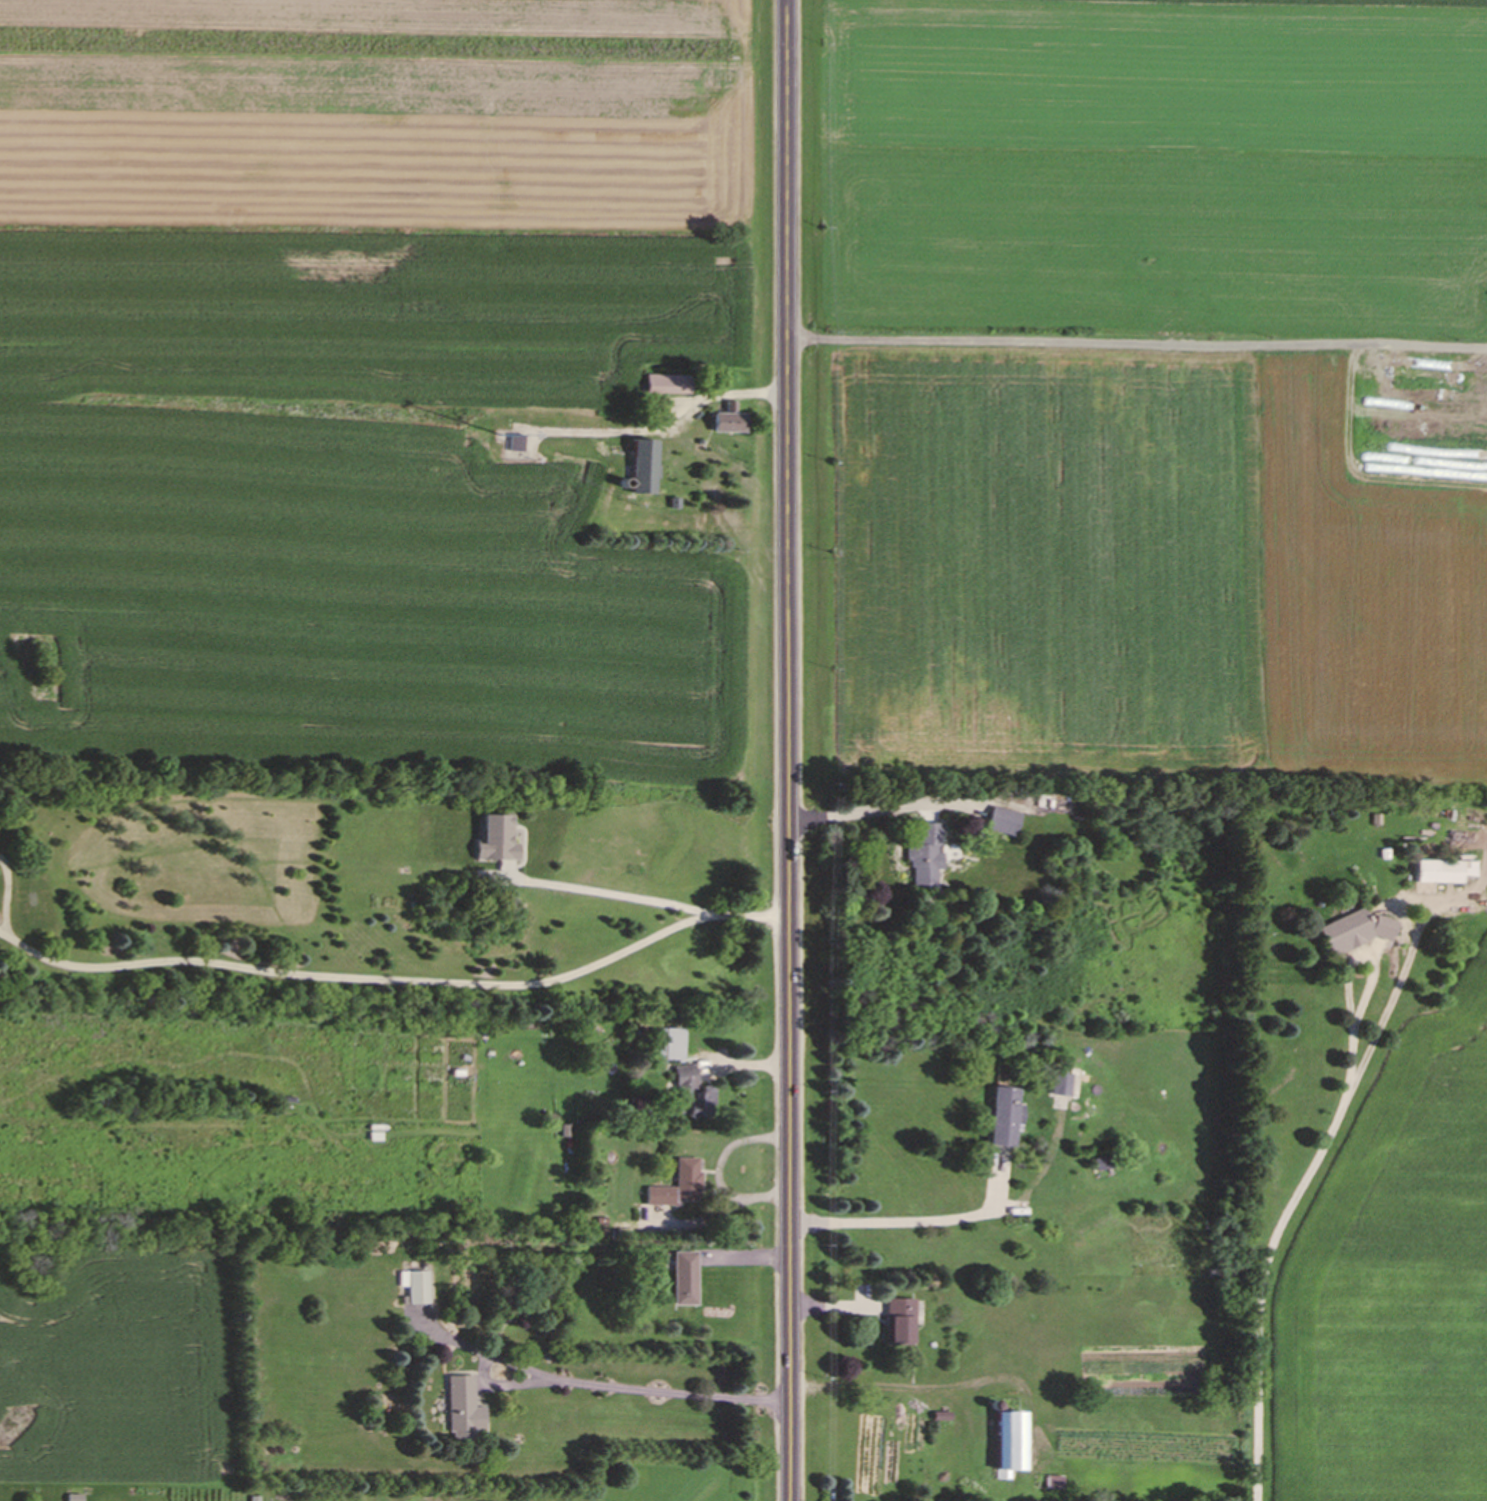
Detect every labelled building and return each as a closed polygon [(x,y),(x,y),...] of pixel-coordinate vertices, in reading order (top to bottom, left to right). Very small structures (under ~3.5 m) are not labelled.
[(643,396),(683,396),(684,379),(643,378),(643,396)] [(708,415),(708,436),(741,436),(741,415),(708,415)] [(524,437),(506,437),(506,454),(524,454),(524,437)] [(624,496),(653,496),(653,442),(625,441),(624,496)] [(979,831),(1011,840),(1018,816),(986,807),(979,831)] [(510,817),(472,817),(471,862),(515,863),(515,845),(510,845),(510,817)] [(938,826),(914,825),(914,847),(908,847),(908,890),(937,890),(938,826)] [(1413,886),(1457,886),(1457,879),(1470,879),(1470,863),(1413,863),(1413,886)] [(1312,930),(1323,955),(1369,936),(1358,911),(1312,930)] [(660,1044),(660,1064),(678,1064),(678,1031),(649,1031),(649,1044),(660,1044)] [(671,1069),(672,1117),(697,1116),(696,1069),(671,1069)] [(1067,1099),(1069,1076),(1050,1075),(1048,1098),(1067,1099)] [(1018,1127),(1020,1107),(1015,1107),(1016,1091),(987,1089),(982,1147),(1009,1149),(1011,1126),(1018,1127)] [(642,1190),(642,1208),(698,1208),(698,1161),(673,1161),(673,1190),(642,1190)] [(669,1308),(692,1308),(692,1254),(669,1254),(669,1308)] [(406,1274),(406,1307),(428,1307),(428,1274),(406,1274)] [(907,1302),(880,1301),(879,1347),(907,1347),(907,1302)] [(444,1379),(444,1438),(479,1438),(479,1410),(469,1410),(469,1378),(444,1379)] [(988,1415),(988,1474),(1020,1474),(1020,1415),(988,1415)]
